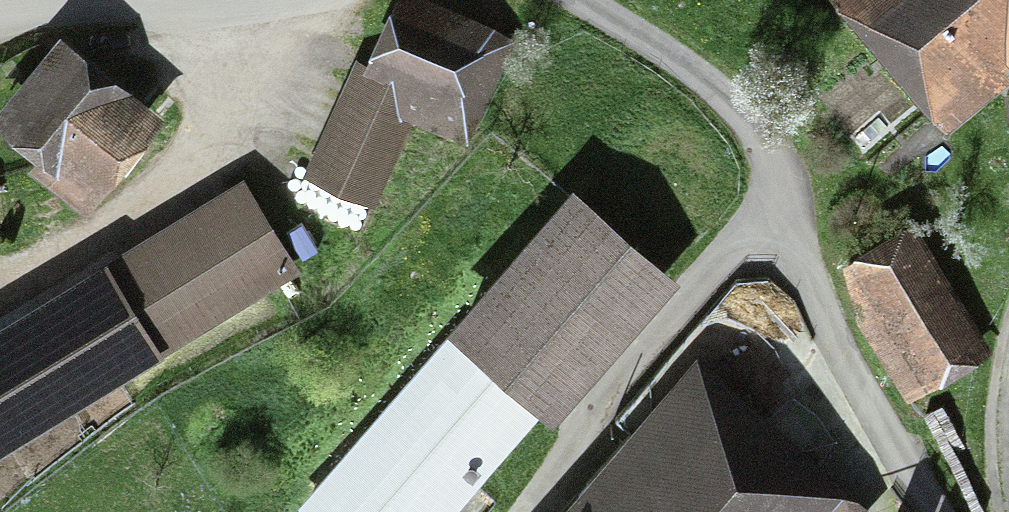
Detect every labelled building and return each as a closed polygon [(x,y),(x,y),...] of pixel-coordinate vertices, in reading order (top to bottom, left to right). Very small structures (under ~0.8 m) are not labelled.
[(430,0),(392,0),(367,57),(357,53),(313,158),(384,188),(414,119),(471,143),(516,37),(430,0)] [(947,133),(1008,81),(1008,0),(835,0),(947,133)] [(58,33),(0,106),(0,131),(35,158),(26,169),(88,217),(166,117),(58,33)] [(301,273),(243,177),(0,325),(0,456),(301,273)] [(446,329),(452,334),(543,416),(552,424),(681,282),(575,187),(446,329)] [(859,326),(910,404),(994,353),(913,221),(844,264),(859,326)] [(543,416),(452,334),(297,506),(303,511),(456,511),(543,416)] [(697,355),(559,511),(876,511),(697,355)] [(916,413),(970,511),(987,511),(980,499),(989,494),(972,463),(982,457),(963,422),(974,417),(959,390),(916,413)]
